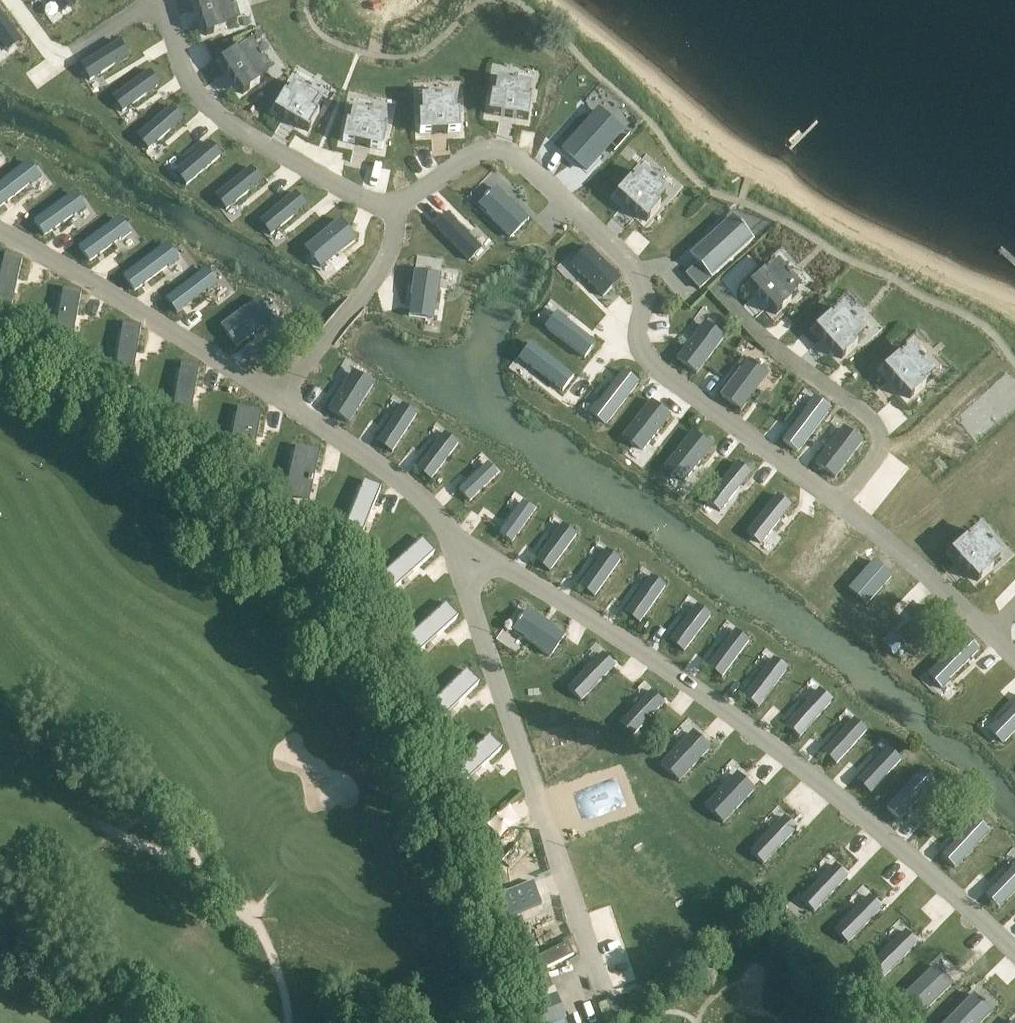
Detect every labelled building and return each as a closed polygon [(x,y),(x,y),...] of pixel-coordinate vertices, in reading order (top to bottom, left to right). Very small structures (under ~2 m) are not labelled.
[(61,14),(62,13),(61,12),(74,3),(75,4),(76,4),(73,0),(51,0),(61,14)] [(199,10),(198,10),(199,13),(202,21),(201,21),(202,24),(203,24),(206,36),(225,30),(224,26),(237,22),(233,10),(235,9),(234,4),(232,5),(230,0),(196,0),(199,10)] [(8,52),(9,51),(8,50),(20,40),(21,42),(22,41),(0,12),(0,41),(8,52)] [(119,42),(80,66),(81,67),(82,66),(90,79),(89,80),(89,81),(128,57),(119,42)] [(229,55),(221,61),(228,72),(227,72),(229,75),(229,74),(234,82),(236,84),(243,94),(259,83),(257,80),(268,72),(261,61),(262,60),(260,56),(258,57),(251,47),(239,54),(237,50),(229,55)] [(149,71),(112,98),(112,99),(114,98),(123,110),(121,111),(122,112),(159,85),(149,71)] [(491,95),(488,114),(501,117),(504,117),(504,115),(513,116),(512,119),(515,119),(528,121),(531,101),(526,101),(529,87),(516,85),(516,83),(511,82),(511,84),(498,82),(496,96),(491,95)] [(284,94),(274,111),(285,118),(284,118),(287,119),(288,117),(296,122),(294,124),(297,126),(297,125),(308,132),(318,115),(314,112),(321,101),(310,94),(311,92),(307,90),(306,91),(295,85),(288,96),(284,94)] [(423,114),(419,114),(419,134),(432,134),(435,134),(435,131),(444,131),(444,133),(447,133),(460,132),(459,113),(454,113),(454,99),(441,100),(441,97),(436,98),(436,100),(423,100),(423,114)] [(171,107),(136,137),(137,138),(138,136),(149,148),(147,149),(148,150),(182,120),(171,107)] [(346,123),(342,142),(355,145),(358,146),(358,144),(367,145),(366,148),(369,148),(382,151),(386,131),(381,130),(384,117),(371,114),(372,112),(367,111),(366,113),(354,110),(351,124),(346,123)] [(563,150),(586,171),(611,143),(598,132),(607,121),(597,112),(563,150)] [(209,143),(174,173),(175,173),(176,172),(187,184),(185,185),(186,186),(221,156),(209,143)] [(0,184),(0,207),(31,183),(32,185),(41,177),(34,168),(32,170),(27,163),(0,184)] [(250,168),(215,197),(215,198),(217,196),(226,209),(225,210),(226,210),(261,181),(250,168)] [(629,180),(616,195),(626,204),(628,206),(629,204),(636,210),(634,212),(637,214),(637,213),(647,222),(660,207),(656,204),(665,193),(655,185),(657,183),(653,180),(652,182),(642,173),(633,183),(629,180)] [(486,198),(478,206),(510,237),(528,219),(496,188),(489,195),(488,194),(485,198),(486,198)] [(294,193),(259,222),(260,223),(261,222),(271,234),(270,235),(270,236),(306,206),(294,193)] [(73,194),(34,222),(44,236),(76,213),(77,215),(86,208),(79,199),(78,200),(73,194)] [(447,214),(435,227),(469,261),(481,248),(447,214)] [(117,219),(79,248),(89,262),(120,239),(121,240),(130,233),(123,224),(122,225),(117,219)] [(730,219),(690,256),(710,278),(751,242),(730,219)] [(340,221),(305,248),(311,256),(310,257),(313,261),(314,260),(321,268),(356,240),(340,221)] [(165,245),(123,277),(134,291),(168,266),(170,267),(179,260),(172,251),(170,252),(165,245)] [(581,258),(572,266),(603,297),(620,280),(588,247),(579,256),(581,258)] [(0,272),(0,310),(10,312),(22,261),(3,257),(0,272)] [(696,266),(687,275),(699,289),(708,281),(696,266)] [(764,272),(749,285),(758,295),(760,297),(765,303),(767,306),(767,305),(776,315),(791,302),(787,298),(797,289),(789,280),(790,278),(787,275),(786,276),(777,266),(767,276),(764,272)] [(204,270),(166,300),(177,314),(207,290),(208,292),(217,284),(210,275),(209,277),(204,270)] [(415,272),(409,316),(433,320),(440,276),(415,272)] [(62,291),(53,342),(71,346),(81,294),(62,291)] [(257,300),(222,326),(237,346),(272,319),(266,311),(267,310),(265,306),(263,307),(257,300)] [(829,316),(815,329),(823,339),(825,341),(827,340),(833,346),(831,348),(833,350),(842,359),(856,346),(853,342),(863,333),(855,324),(856,322),(853,319),(852,320),(843,310),(833,319),(829,316)] [(551,323),(546,329),(584,358),(595,344),(564,321),(565,320),(556,313),(549,322),(551,323)] [(702,325),(677,360),(696,374),(724,338),(714,330),(712,332),(702,325)] [(122,327),(114,378),(133,381),(140,329),(122,327)] [(527,351),(521,360),(530,367),(531,365),(562,388),(572,375),(534,346),(529,352),(527,351)] [(898,356),(883,370),(892,379),(891,379),(893,382),(895,380),(901,386),(899,388),(901,390),(910,400),(925,386),(922,383),(932,374),(923,364),(925,363),(922,359),(920,360),(911,351),(901,360),(898,356)] [(747,360),(721,396),(741,411),(767,375),(759,369),(760,367),(756,365),(755,366),(747,360)] [(180,366),(171,418),(190,421),(199,369),(180,366)] [(597,403),(590,412),(599,419),(600,417),(607,423),(638,383),(624,372),(599,404),(597,403)] [(351,373),(328,410),(349,423),(373,385),(363,378),(362,380),(351,373)] [(962,417),(979,436),(1009,408),(992,390),(962,417)] [(808,410),(783,442),(797,453),(828,413),(822,408),(823,407),(814,400),(806,409),(808,410)] [(651,401),(622,437),(632,444),(633,442),(643,450),(670,416),(651,401)] [(402,405),(377,443),(392,453),(417,414),(416,414),(415,415),(402,407),(403,405),(402,405)] [(237,410),(229,455),(253,459),(261,414),(237,410)] [(841,429),(815,464),(835,479),(862,442),(852,435),(851,437),(841,429)] [(693,432),(664,468),(673,475),(675,474),(684,481),(711,447),(693,432)] [(444,433),(416,470),(430,480),(458,444),(457,443),(456,444),(444,435),(445,434),(444,433)] [(295,449),(286,493),(310,498),(319,454),(295,449)] [(737,463),(707,500),(721,512),(751,474),(737,463)] [(485,465),(459,491),(469,502),(496,476),(496,473),(489,465),(485,465)] [(363,482),(344,530),(362,537),(381,489),(363,482)] [(777,495),(747,533),(761,544),(791,507),(777,495)] [(521,504),(499,534),(511,543),(533,513),(532,509),(524,504),(521,504)] [(562,524),(535,561),(549,572),(576,535),(576,534),(574,536),(562,526),(563,525),(562,524)] [(965,539),(951,552),(959,562),(961,564),(963,563),(968,569),(967,571),(969,573),(978,582),(992,569),(989,565),(999,556),(991,547),(992,545),(989,541),(987,543),(979,533),(968,542),(965,539)] [(421,540),(383,574),(395,588),(433,554),(421,540)] [(606,550),(579,587),(594,597),(620,560),(620,559),(619,561),(606,552),(607,550),(606,550)] [(651,576),(625,613),(639,624),(665,586),(664,587),(651,578),(652,577),(651,576)] [(444,605),(406,639),(419,653),(457,619),(444,605)] [(697,605),(669,642),(683,652),(711,615),(710,615),(709,616),(696,607),(697,605)] [(930,606),(898,637),(905,645),(903,646),(907,650),(908,648),(915,655),(947,624),(930,606)] [(519,623),(513,631),(550,657),(564,636),(527,611),(521,619),(520,618),(517,622),(519,623)] [(735,630),(707,667),(721,678),(749,641),(748,640),(747,642),(735,632),(736,631),(735,630)] [(966,637),(930,673),(935,678),(934,680),(942,688),(950,680),(949,678),(978,650),(966,637)] [(602,654),(568,689),(580,701),(614,667),(602,654)] [(773,659),(744,698),(758,708),(787,670),(773,659)] [(465,671),(428,708),(441,721),(478,684),(465,671)] [(818,690),(786,726),(799,738),(831,702),(818,690)] [(650,693),(619,724),(632,737),(662,705),(650,693)] [(988,731),(996,739),(997,738),(1003,743),(1014,731),(1014,707),(997,724),(996,723),(988,731)] [(853,719),(823,753),(835,765),(866,731),(866,730),(864,732),(853,721),(854,720),(853,719)] [(691,733),(661,765),(679,782),(710,748),(701,740),(699,742),(691,733)] [(488,736),(450,771),(463,785),(501,750),(488,736)] [(888,748),(857,782),(870,794),(901,760),(900,759),(899,761),(887,750),(888,749),(888,748)] [(919,773),(886,809),(899,820),(925,792),(927,793),(934,785),(926,777),(925,779),(919,773)] [(735,775),(705,806),(722,823),(754,790),(745,782),(744,783),(735,775)] [(783,817),(750,853),(763,865),(796,830),(783,817)] [(968,829),(941,857),(954,869),(987,834),(981,828),(983,827),(974,819),(966,828),(968,829)] [(985,897),(998,909),(1014,892),(1014,864),(1011,868),(1012,869),(985,897)] [(834,865),(801,900),(814,912),(847,877),(834,865)] [(868,897),(835,931),(847,943),(881,909),(868,897)] [(635,949),(643,941),(613,914),(605,923),(635,949)] [(904,932),(870,965),(883,978),(917,944),(904,932)] [(934,966),(903,998),(920,1016),(952,984),(945,977),(946,976),(943,973),(942,974),(934,966)] [(946,1022),(981,1022),(991,1013),(984,1006),(985,1005),(982,1002),(981,1003),(973,995),(946,1022)]
